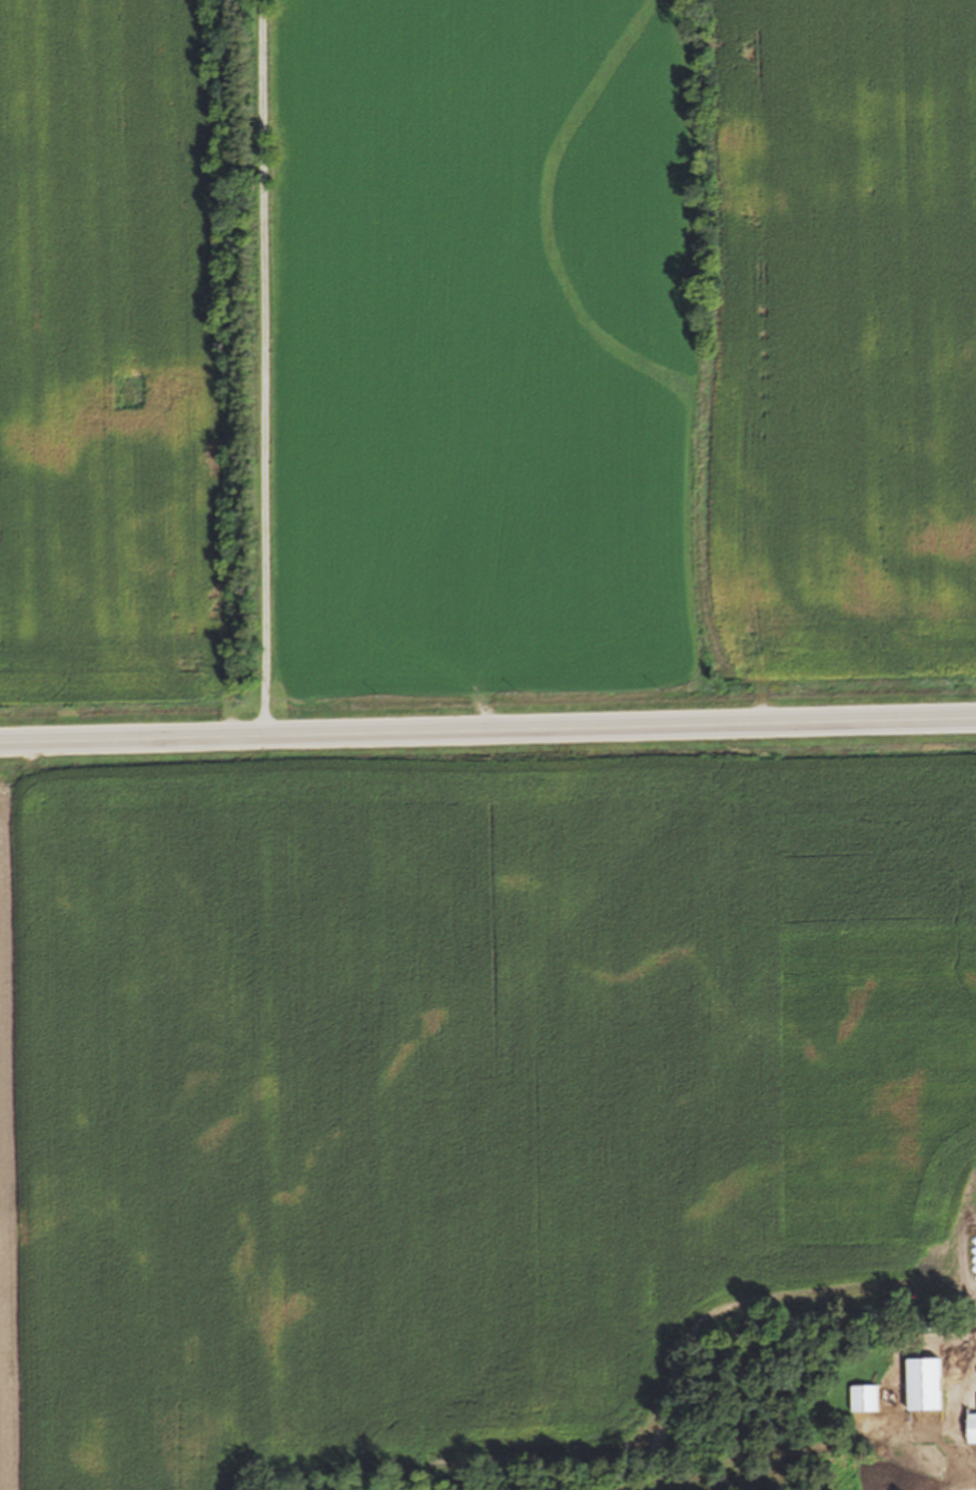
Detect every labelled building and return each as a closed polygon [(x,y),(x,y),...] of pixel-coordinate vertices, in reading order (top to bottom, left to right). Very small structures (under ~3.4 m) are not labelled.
[(941,1361),(907,1361),(907,1413),(941,1413),(941,1361)] [(877,1415),(877,1388),(850,1388),(850,1415),(877,1415)] [(966,1446),(975,1446),(975,1416),(966,1416),(966,1446)]
